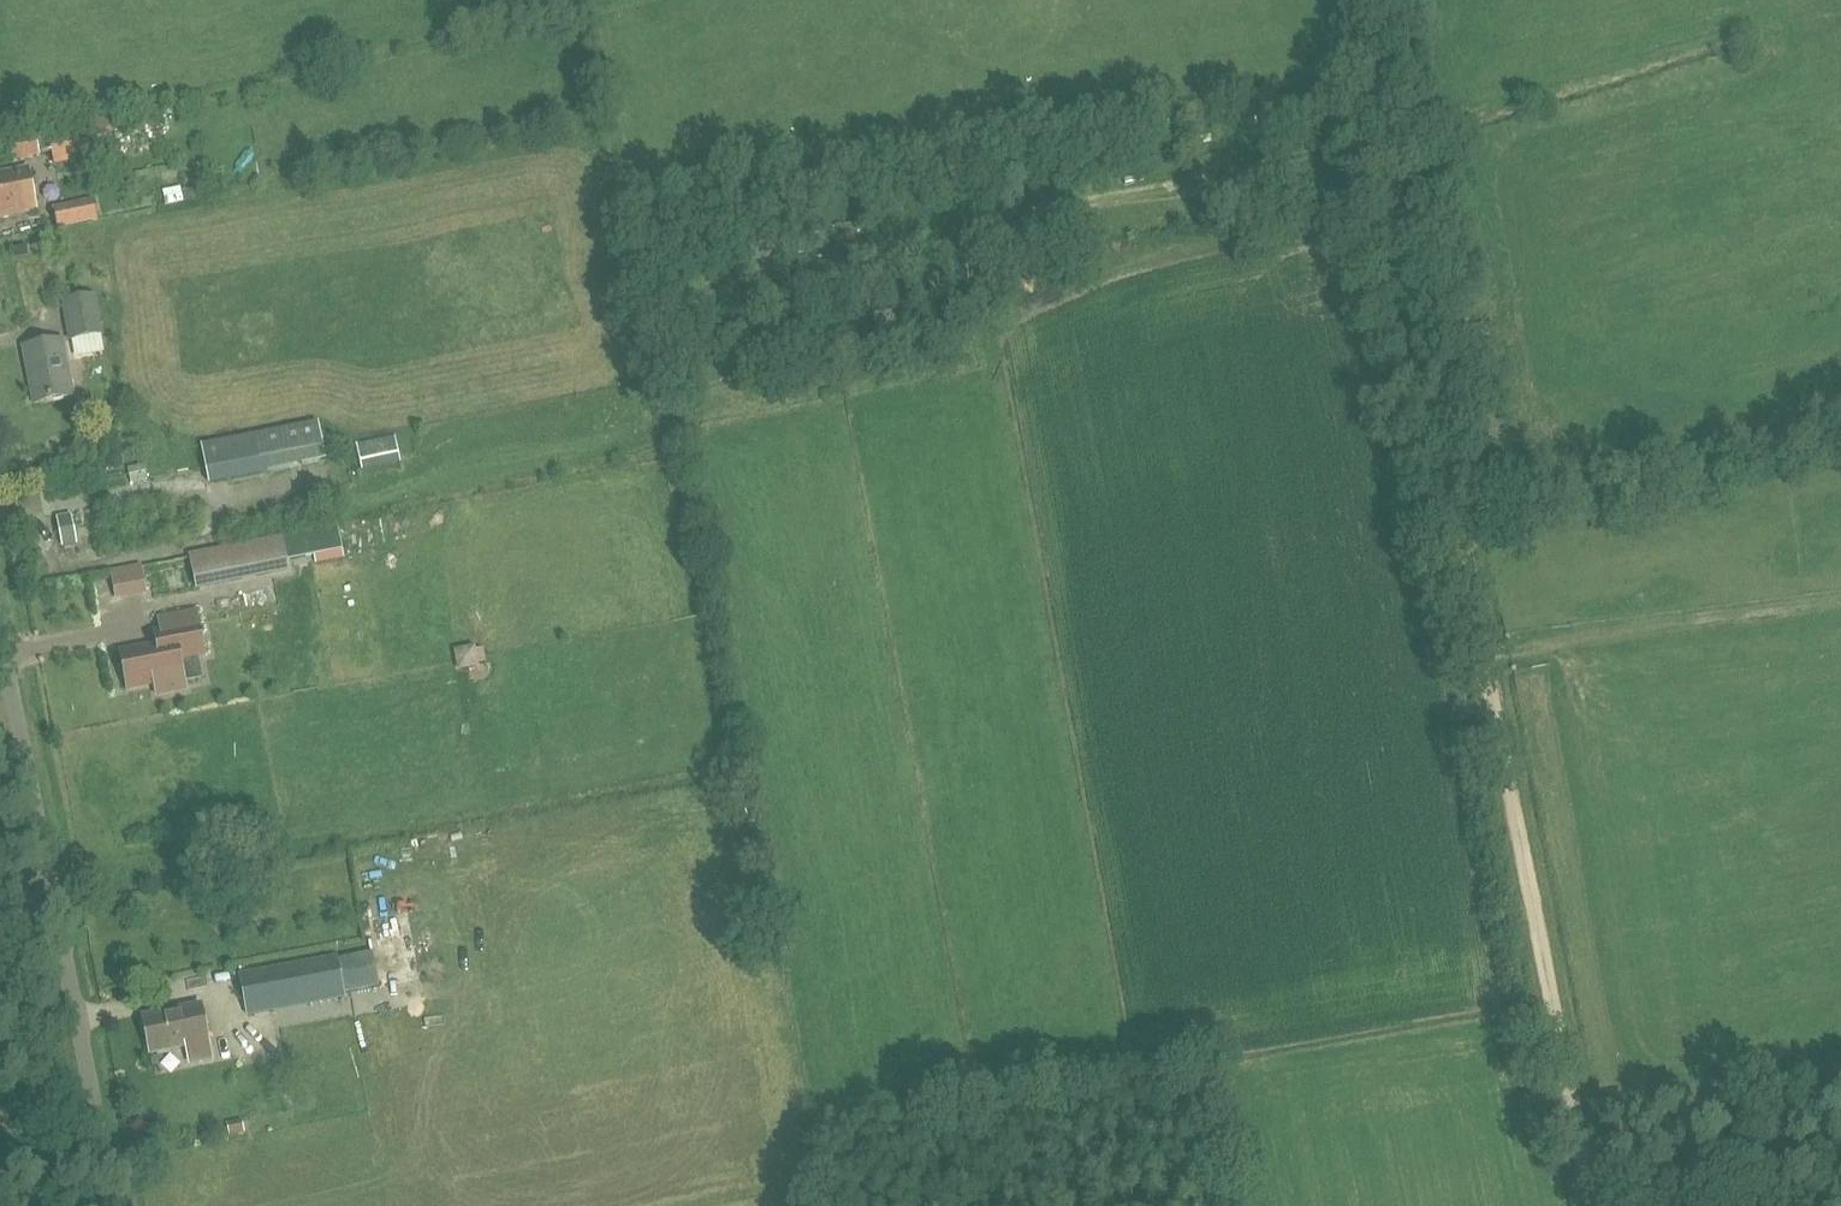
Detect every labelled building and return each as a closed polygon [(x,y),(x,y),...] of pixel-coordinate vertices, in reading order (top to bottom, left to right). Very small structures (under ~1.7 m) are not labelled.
[(111,153),(107,135),(114,134),(110,116),(46,129),(46,133),(10,140),(14,161),(40,156),(39,150),(50,148),(54,165),(111,153)] [(37,211),(28,166),(0,172),(0,218),(37,211)] [(89,203),(59,209),(62,224),(92,218),(89,203)] [(102,337),(93,297),(61,303),(70,344),(102,337)] [(62,341),(24,347),(34,404),(72,397),(62,341)] [(280,429),(201,444),(209,483),(288,468),(280,429)] [(395,436),(355,444),(362,471),(401,464),(395,436)] [(359,483),(360,464),(347,464),(346,482),(359,483)] [(145,466),(128,469),(131,483),(148,480),(145,466)] [(57,517),(62,546),(77,543),(71,514),(57,517)] [(310,530),(282,536),(287,560),(314,555),(310,530)] [(282,536),(189,554),(196,590),(289,572),(287,560),(282,536)] [(157,596),(156,568),(119,570),(121,598),(157,596)] [(157,697),(186,691),(180,662),(207,657),(197,610),(157,618),(159,628),(153,629),(155,642),(119,650),(127,690),(154,685),(157,697)] [(346,998),(338,956),(240,974),(247,1017),(346,998)] [(149,1052),(208,1041),(201,1005),(142,1016),(149,1052)]
